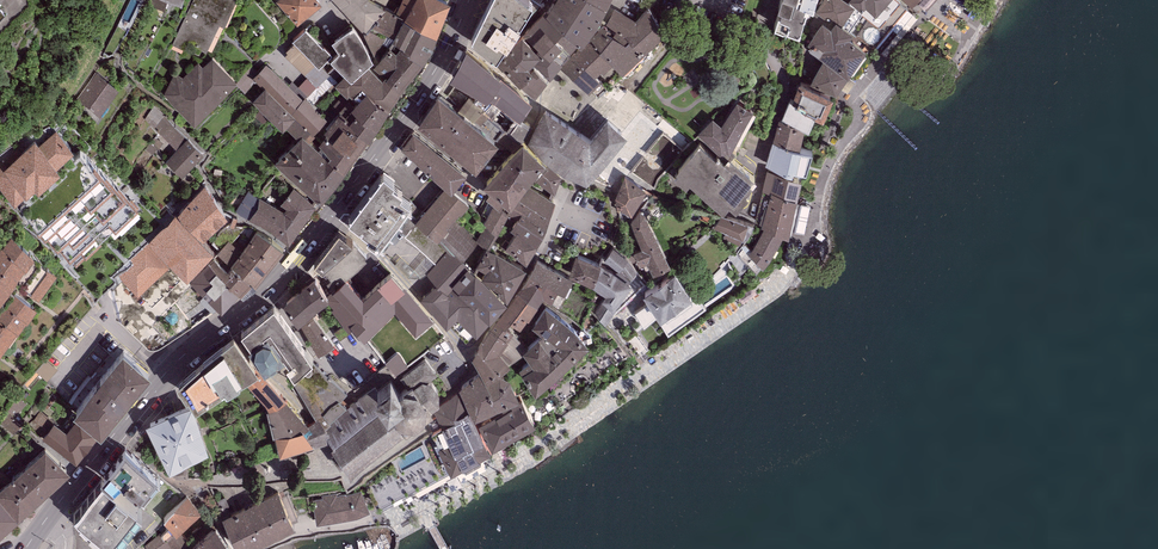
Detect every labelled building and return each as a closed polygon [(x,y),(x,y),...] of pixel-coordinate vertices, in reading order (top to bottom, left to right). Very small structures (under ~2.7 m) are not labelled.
[(172,41),(200,52),(202,45),(206,46),(220,18),(225,20),(234,0),(192,0),(172,41)] [(297,16),(316,0),(284,0),(297,16)] [(349,9),(352,8),(364,25),(384,0),(340,0),(349,9)] [(437,24),(399,3),(397,3),(391,0),(384,0),(364,25),(377,56),(384,47),(389,39),(396,44),(401,38),(423,51),(430,41),(437,24)] [(397,3),(399,3),(437,24),(447,0),(398,0),(397,3)] [(482,13),(513,30),(519,22),(524,25),(540,9),(530,2),(531,0),(488,0),(482,13)] [(546,2),(548,3),(565,17),(582,32),(603,0),(548,0),(546,2)] [(776,20),(784,22),(785,18),(798,21),(804,0),(781,0),(776,20)] [(808,35),(811,38),(809,41),(824,51),(847,68),(866,43),(867,41),(850,29),(853,24),(862,12),(859,10),(862,6),(854,0),(821,0),(814,10),(823,15),(808,35)] [(862,6),(859,10),(862,12),(853,24),(850,29),(867,41),(866,43),(874,49),(909,6),(902,0),(854,0),(862,6)] [(565,17),(548,3),(523,28),(538,45),(543,40),(555,28),(565,17)] [(616,9),(607,21),(588,41),(609,61),(620,71),(639,52),(661,33),(647,5),(633,19),(616,9)] [(513,30),(482,13),(471,34),(472,35),(471,36),(493,52),(493,51),(496,52),(504,40),(513,30)] [(362,27),(353,16),(332,32),(339,42),(331,49),(346,65),(351,69),(367,56),(373,50),(362,27)] [(323,40),(305,22),(292,33),(296,36),(286,47),(288,49),(285,52),(305,70),(304,71),(318,84),(330,70),(319,59),(332,46),(324,38),(323,40)] [(538,45),(523,28),(509,41),(497,54),(500,57),(500,59),(521,77),(534,65),(532,63),(529,60),(534,54),(541,47),(538,45)] [(562,35),(555,28),(543,40),(550,48),(552,46),(560,54),(570,46),(561,37),(562,35)] [(520,111),(533,90),(498,62),(499,60),(498,59),(499,58),(465,32),(445,68),(476,86),(518,110),(520,111)] [(389,39),(384,47),(412,67),(423,51),(401,38),(396,44),(389,39)] [(550,48),(543,40),(538,45),(541,47),(534,54),(550,71),(562,56),(560,54),(552,46),(550,48)] [(588,41),(574,55),(594,75),(609,61),(588,41)] [(346,65),(335,76),(347,88),(350,86),(353,88),(362,77),(390,98),(397,88),(412,67),(384,47),(377,56),(373,62),(370,60),(367,56),(351,69),(346,65)] [(173,69),(163,89),(194,118),(237,73),(212,50),(202,61),(199,58),(183,74),(173,69)] [(847,68),(824,51),(811,75),(827,80),(833,83),(835,84),(847,68)] [(563,67),(586,92),(598,80),(594,75),(574,55),(563,67)] [(252,73),(256,77),(263,83),(253,94),(283,122),(285,120),(296,108),(292,105),(303,92),(266,58),(256,69),(252,73)] [(535,60),(532,63),(534,65),(521,77),(536,90),(548,74),(535,60)] [(252,73),(256,69),(250,64),(235,80),(245,89),(256,77),(252,73)] [(97,69),(78,98),(99,112),(118,83),(97,69)] [(811,75),(799,71),(791,91),(815,100),(814,102),(824,105),(833,83),(827,80),(811,75)] [(353,88),(341,102),(369,127),(386,102),(387,103),(390,98),(362,77),(353,88)] [(439,84),(416,112),(476,159),(499,131),(439,84)] [(505,125),(518,110),(476,86),(470,93),(485,102),(480,109),(505,125)] [(791,91),(789,90),(782,108),(808,117),(814,102),(815,100),(791,91)] [(296,108),(285,120),(296,130),(301,125),(306,129),(310,125),(312,127),(327,111),(305,91),(303,92),(292,105),(296,108)] [(713,113),(698,128),(722,143),(726,139),(732,142),(753,105),(737,95),(721,118),(713,113)] [(545,151),(562,163),(587,126),(545,101),(527,129),(548,147),(545,151)] [(345,159),(369,127),(341,102),(323,123),(326,126),(319,134),(323,137),(320,141),(345,159)] [(590,128),(587,126),(562,163),(586,173),(627,123),(608,108),(590,128)] [(805,117),(779,113),(772,136),(791,137),(800,138),(805,117)] [(186,135),(164,115),(155,124),(159,127),(157,128),(176,146),(166,157),(182,172),(204,149),(188,134),(186,135)] [(40,140),(34,134),(6,162),(2,157),(0,159),(0,183),(14,197),(36,175),(38,178),(60,157),(58,155),(70,143),(73,140),(57,123),(40,140)] [(413,123),(401,139),(447,180),(454,186),(466,171),(464,169),(467,165),(413,123)] [(276,153),(294,170),(320,141),(306,129),(301,125),(296,130),(276,153)] [(545,148),(523,129),(503,153),(530,174),(532,170),(536,173),(548,158),(542,153),(545,148)] [(757,166),(729,144),(724,151),(719,147),(718,149),(700,134),(677,163),(678,164),(675,168),(686,177),(690,173),(724,200),(729,193),(731,195),(736,199),(748,183),(745,180),(757,166)] [(813,142),(800,138),(791,137),(772,136),(765,160),(792,165),(793,159),(807,164),(813,142)] [(345,159),(320,141),(294,170),(320,193),(347,161),(345,159)] [(14,197),(13,198),(38,218),(36,220),(46,229),(44,230),(58,242),(56,244),(78,264),(140,203),(125,188),(127,186),(113,174),(115,173),(101,161),(80,144),(75,148),(70,143),(58,155),(60,157),(38,178),(36,175),(14,197)] [(525,179),(530,174),(503,153),(483,176),(491,182),(486,187),(500,197),(502,194),(511,201),(516,192),(525,179)] [(562,171),(548,159),(535,175),(555,189),(562,171)] [(384,162),(348,208),(369,223),(366,227),(378,235),(380,232),(384,235),(412,198),(408,194),(410,192),(401,184),(403,182),(393,173),(395,170),(384,162)] [(802,172),(774,166),(773,167),(766,166),(762,185),(764,186),(769,187),(770,183),(798,190),(802,172)] [(646,185),(625,171),(615,193),(617,202),(632,209),(646,185)] [(226,207),(204,177),(177,205),(203,227),(226,207)] [(555,197),(525,179),(516,192),(550,211),(555,197)] [(454,186),(447,180),(415,216),(437,235),(438,235),(454,216),(469,200),(454,186)] [(284,206),(259,193),(259,194),(248,189),(236,209),(249,214),(271,225),(289,236),(316,200),(294,182),(281,199),(286,203),(284,206)] [(769,187),(764,186),(756,217),(789,225),(798,190),(770,183),(769,187)] [(543,226),(550,211),(516,192),(511,201),(508,205),(509,206),(508,208),(517,212),(543,226)] [(508,205),(494,199),(493,200),(489,197),(481,212),(484,217),(488,220),(497,228),(508,208),(509,206),(508,205)] [(640,204),(631,216),(642,242),(633,247),(639,260),(648,256),(653,267),(671,257),(645,206),(640,204)] [(179,209),(148,240),(184,276),(215,244),(179,209)] [(720,211),(716,223),(743,232),(747,219),(720,211)] [(537,239),(543,226),(517,212),(510,223),(513,225),(516,227),(517,226),(537,239)] [(476,237),(454,216),(438,235),(449,245),(460,256),(461,253),(475,265),(479,260),(476,258),(485,242),(476,237)] [(490,243),(497,228),(488,220),(476,237),(485,242),(486,241),(490,243)] [(353,233),(339,222),(314,254),(322,260),(351,234),(353,233)] [(765,222),(749,250),(763,264),(766,261),(783,231),(765,222)] [(527,257),(537,239),(517,226),(516,227),(513,225),(501,242),(527,257)] [(257,227),(234,254),(253,272),(256,274),(282,245),(257,227)] [(368,253),(351,234),(322,260),(319,264),(336,280),(347,271),(368,253)] [(37,261),(12,241),(0,256),(0,307),(37,261)] [(490,243),(486,241),(485,242),(476,258),(479,260),(475,265),(508,293),(527,261),(490,243)] [(599,258),(601,259),(601,260),(593,280),(606,287),(602,292),(605,294),(595,307),(606,316),(608,314),(611,316),(649,280),(637,268),(638,267),(627,254),(629,253),(613,241),(605,253),(602,251),(599,258)] [(477,329),(508,293),(475,265),(461,253),(460,256),(449,245),(426,269),(437,277),(421,293),(447,321),(457,310),(477,329)] [(210,254),(239,282),(241,284),(253,272),(234,254),(228,262),(215,249),(210,254)] [(599,258),(576,249),(570,268),(572,272),(593,280),(601,260),(601,259),(599,258)] [(537,253),(518,286),(538,298),(543,290),(558,299),(572,272),(569,268),(537,253)] [(239,282),(210,254),(191,273),(221,301),(239,282)] [(644,287),(660,310),(692,287),(675,264),(644,287)] [(405,279),(391,266),(364,291),(351,301),(344,293),(334,302),(331,304),(352,329),(358,325),(364,333),(395,303),(387,294),(405,279)] [(328,289),(314,271),(283,297),(299,316),(326,293),(330,290),(328,289)] [(364,291),(347,271),(336,280),(333,283),(334,284),(328,289),(330,290),(326,293),(334,302),(344,293),(351,301),(364,291)] [(433,312),(405,279),(387,294),(395,303),(415,327),(433,312)] [(518,286),(490,321),(508,334),(519,320),(521,322),(538,298),(518,286)] [(0,361),(36,314),(15,298),(0,317),(0,361)] [(519,360),(536,380),(592,332),(582,324),(581,325),(545,299),(532,318),(541,325),(523,343),(530,351),(519,360)] [(274,301),(241,326),(250,338),(248,340),(265,363),(285,348),(289,354),(286,356),(293,365),(312,351),(274,301)] [(301,321),(318,350),(335,340),(314,312),(301,321)] [(508,334),(490,321),(472,351),(481,365),(486,373),(511,357),(500,346),(508,334)] [(203,349),(177,372),(187,386),(189,385),(195,396),(239,369),(255,359),(258,357),(235,325),(203,349)] [(312,351),(293,365),(295,371),(291,374),(317,412),(319,411),(324,418),(346,401),(341,396),(347,389),(313,359),(312,351)] [(332,418),(327,422),(330,427),(327,429),(331,434),(334,438),(331,439),(338,447),(331,452),(340,464),(346,460),(351,467),(433,403),(432,401),(440,395),(439,385),(432,377),(430,375),(437,369),(427,353),(399,374),(391,365),(374,377),(378,381),(330,416),(332,418)] [(255,359),(239,369),(266,400),(269,405),(287,396),(255,359)] [(50,360),(40,371),(51,381),(61,370),(50,360)] [(123,360),(73,422),(76,425),(97,442),(101,445),(150,384),(123,360)] [(500,367),(487,374),(486,373),(481,365),(459,381),(474,407),(498,396),(520,389),(511,372),(500,367)] [(460,386),(433,405),(450,434),(438,440),(452,463),(491,440),(460,386)] [(478,414),(492,439),(535,415),(522,391),(514,395),(513,393),(502,399),(503,402),(497,406),(496,405),(478,414)] [(269,405),(268,406),(275,431),(309,418),(287,396),(269,405)] [(193,397),(146,417),(170,461),(209,443),(193,397)] [(275,431),(280,449),(312,438),(313,439),(331,434),(327,429),(330,427),(327,422),(324,418),(319,411),(317,412),(309,418),(275,431)] [(76,425),(67,436),(54,426),(42,441),(76,468),(97,442),(76,425)] [(19,525),(70,478),(46,453),(0,494),(0,504),(19,525)] [(160,491),(126,461),(101,493),(111,502),(120,490),(144,510),(160,491)] [(278,484),(252,498),(268,530),(295,516),(278,484)] [(323,495),(314,497),(317,518),(356,511),(370,505),(361,485),(351,490),(337,493),(337,490),(322,492),(323,495)] [(164,514),(176,528),(179,525),(202,506),(188,492),(164,514)] [(101,493),(73,527),(100,548),(114,548),(136,522),(111,502),(101,493)] [(245,500),(223,510),(240,545),(262,534),(261,533),(268,530),(252,498),(245,501),(245,500)] [(19,525),(0,504),(0,542),(19,525)] [(182,546),(185,548),(240,548),(241,548),(215,519),(191,539),(182,546)] [(145,542),(151,548),(185,548),(182,546),(191,539),(179,525),(176,528),(167,535),(161,529),(145,542)]
